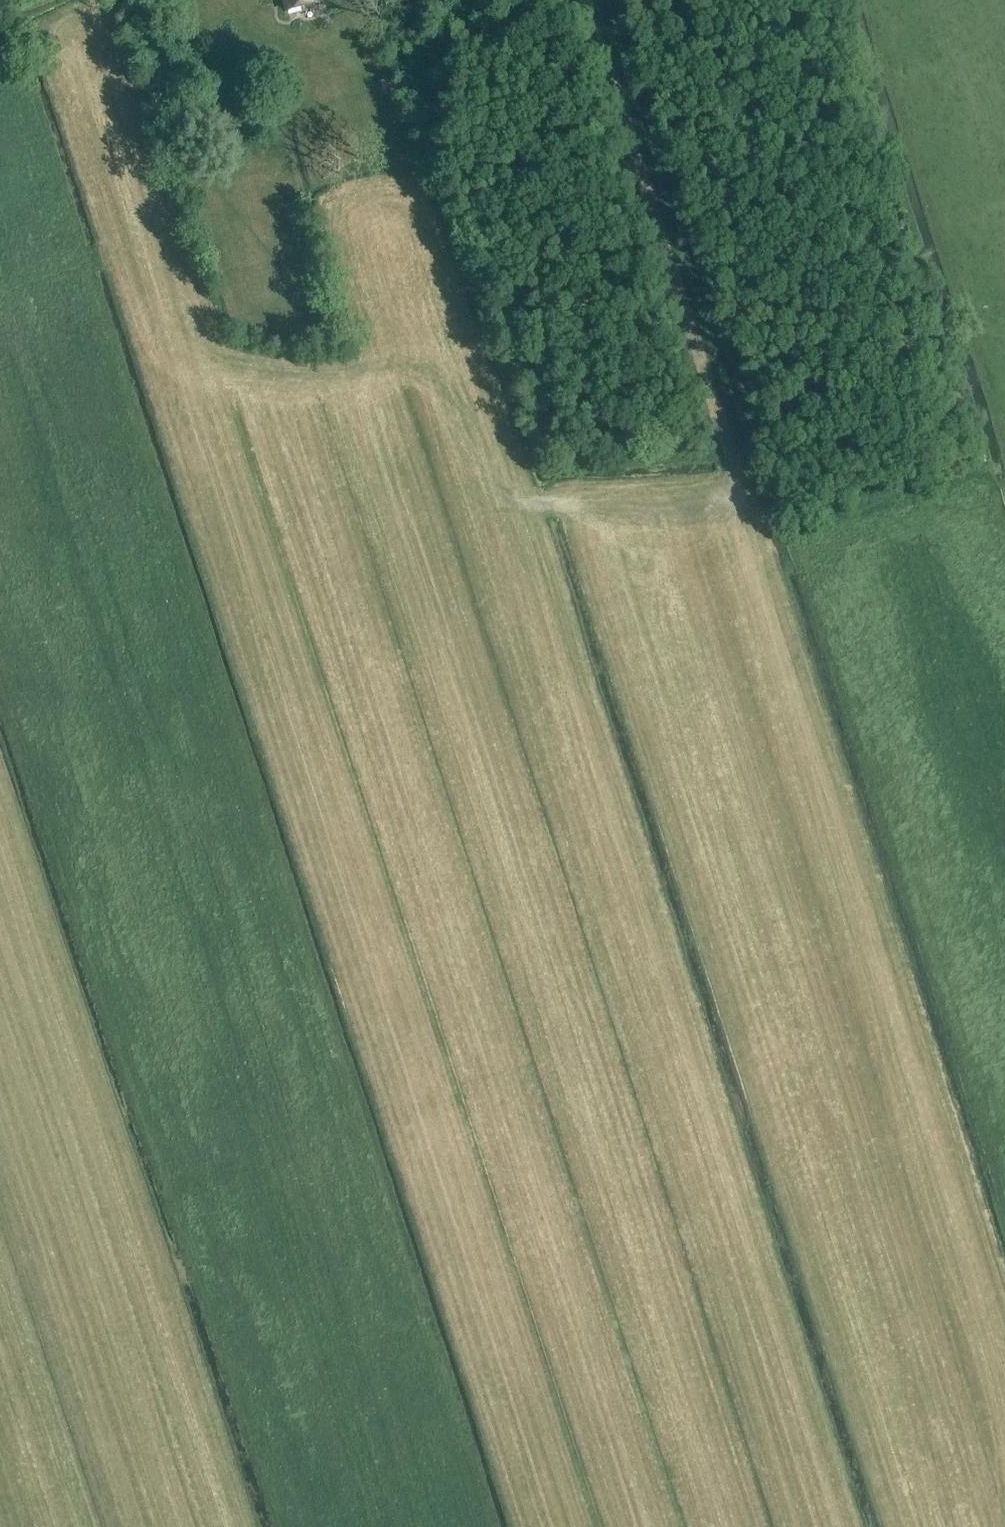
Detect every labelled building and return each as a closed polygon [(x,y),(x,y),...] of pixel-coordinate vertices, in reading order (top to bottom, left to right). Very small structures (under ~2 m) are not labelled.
[(288,13),(321,3),(320,0),(284,0),(288,13)]
